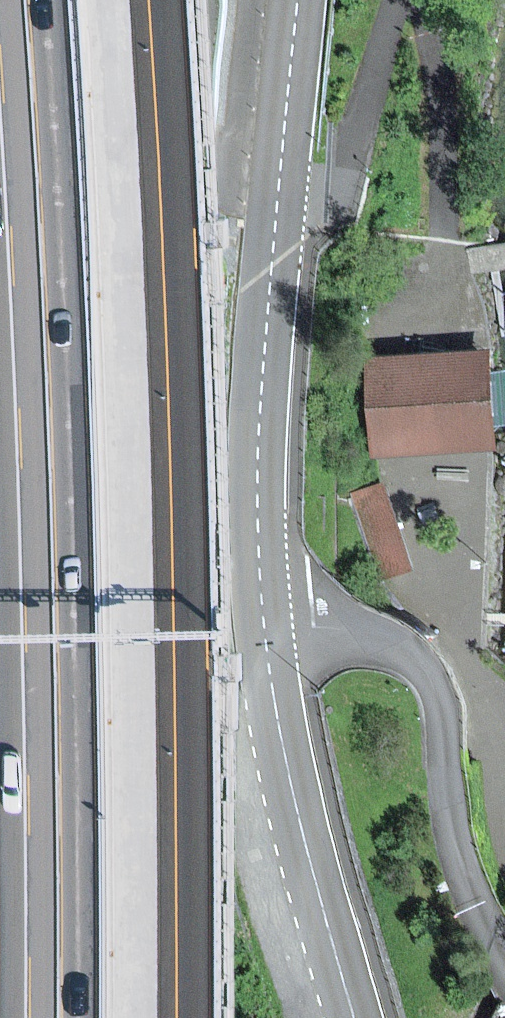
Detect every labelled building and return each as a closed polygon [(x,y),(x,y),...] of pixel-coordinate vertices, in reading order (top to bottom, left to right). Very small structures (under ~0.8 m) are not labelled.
[(490,350),(362,357),(368,460),(496,452),(490,350)] [(383,481),(350,492),(380,581),(413,570),(383,481)]
